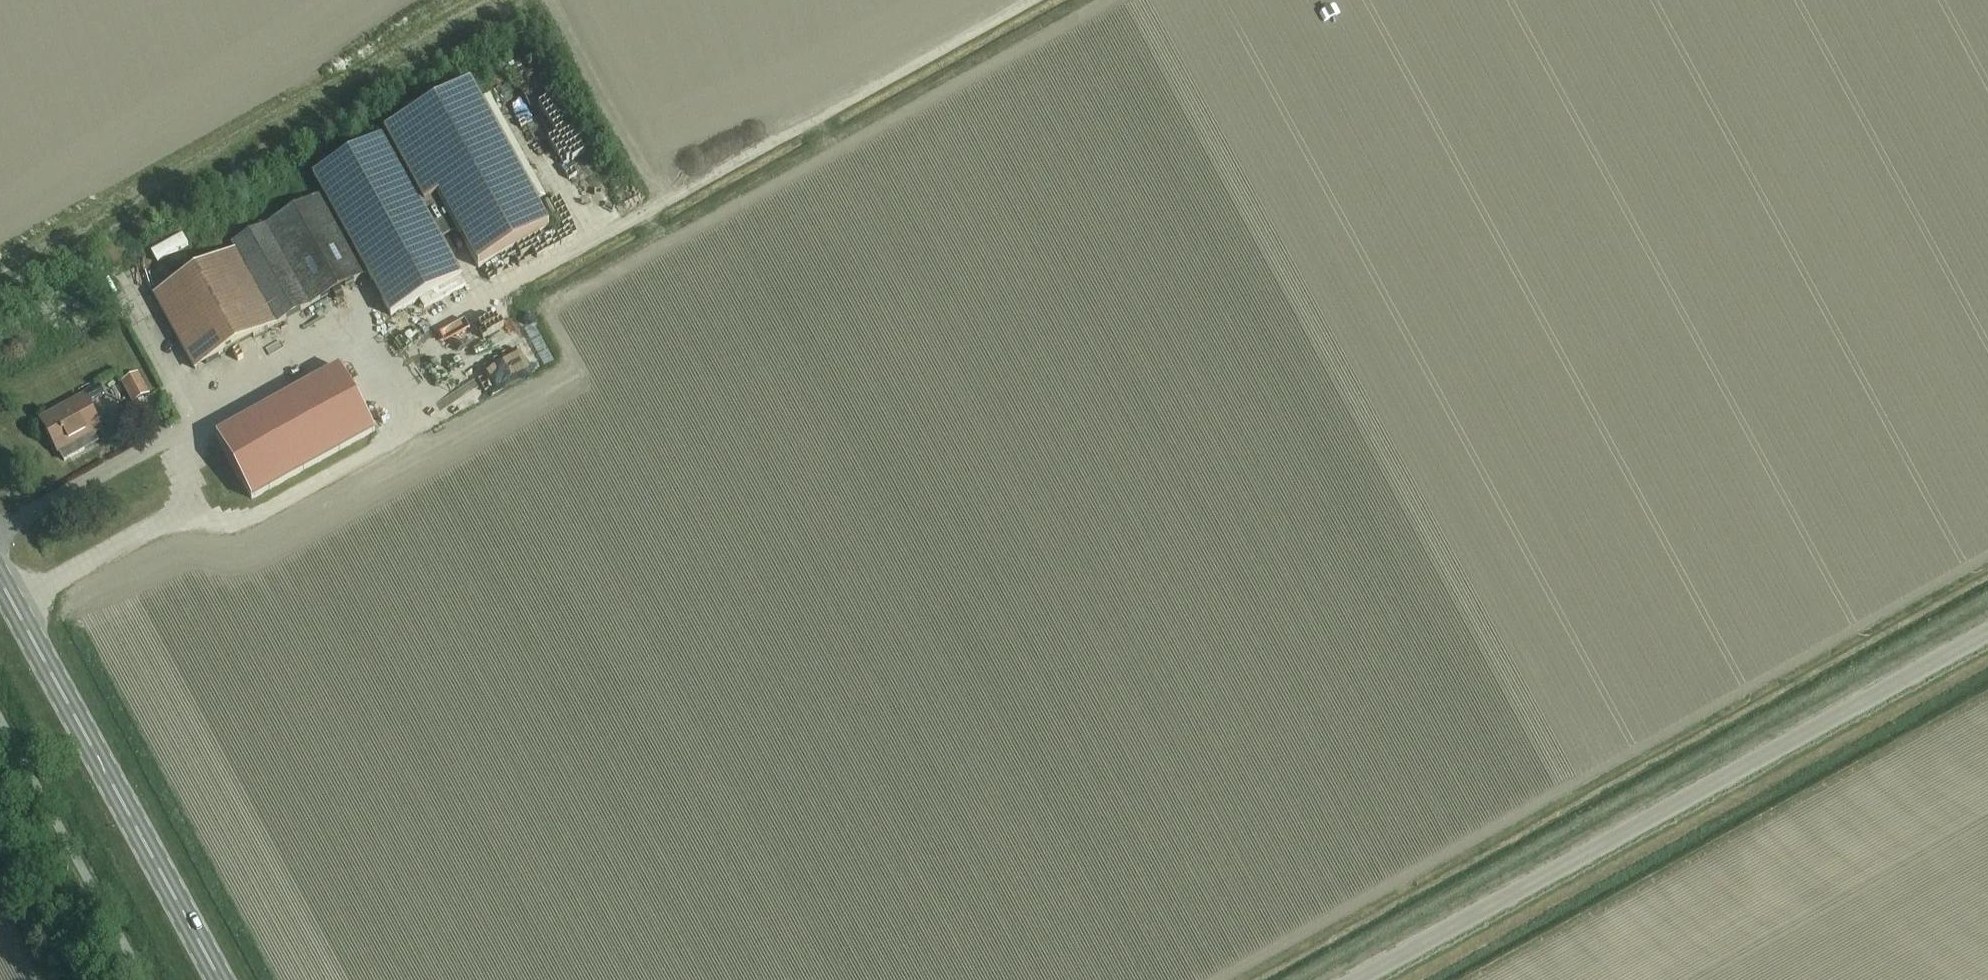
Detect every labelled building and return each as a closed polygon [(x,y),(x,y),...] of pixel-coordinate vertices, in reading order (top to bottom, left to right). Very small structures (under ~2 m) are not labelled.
[(442,244),(462,233),(480,265),(554,225),(477,85),(383,137),(442,244)] [(312,175),(323,195),(366,274),(390,316),(460,277),(442,244),(383,137),(312,175)] [(323,195),(264,228),(307,306),(366,274),(323,195)] [(264,228),(231,246),(234,252),(274,324),(307,306),(264,228)] [(234,252),(154,296),(194,369),(274,324),(234,252)] [(374,430),(369,421),(357,399),(339,367),(216,435),(225,450),(234,468),(243,483),(246,489),(251,498),(374,430)] [(119,382),(131,403),(147,394),(135,373),(119,382)] [(57,452),(58,452),(63,461),(84,449),(79,441),(100,429),(82,397),(39,420),(57,452)]
